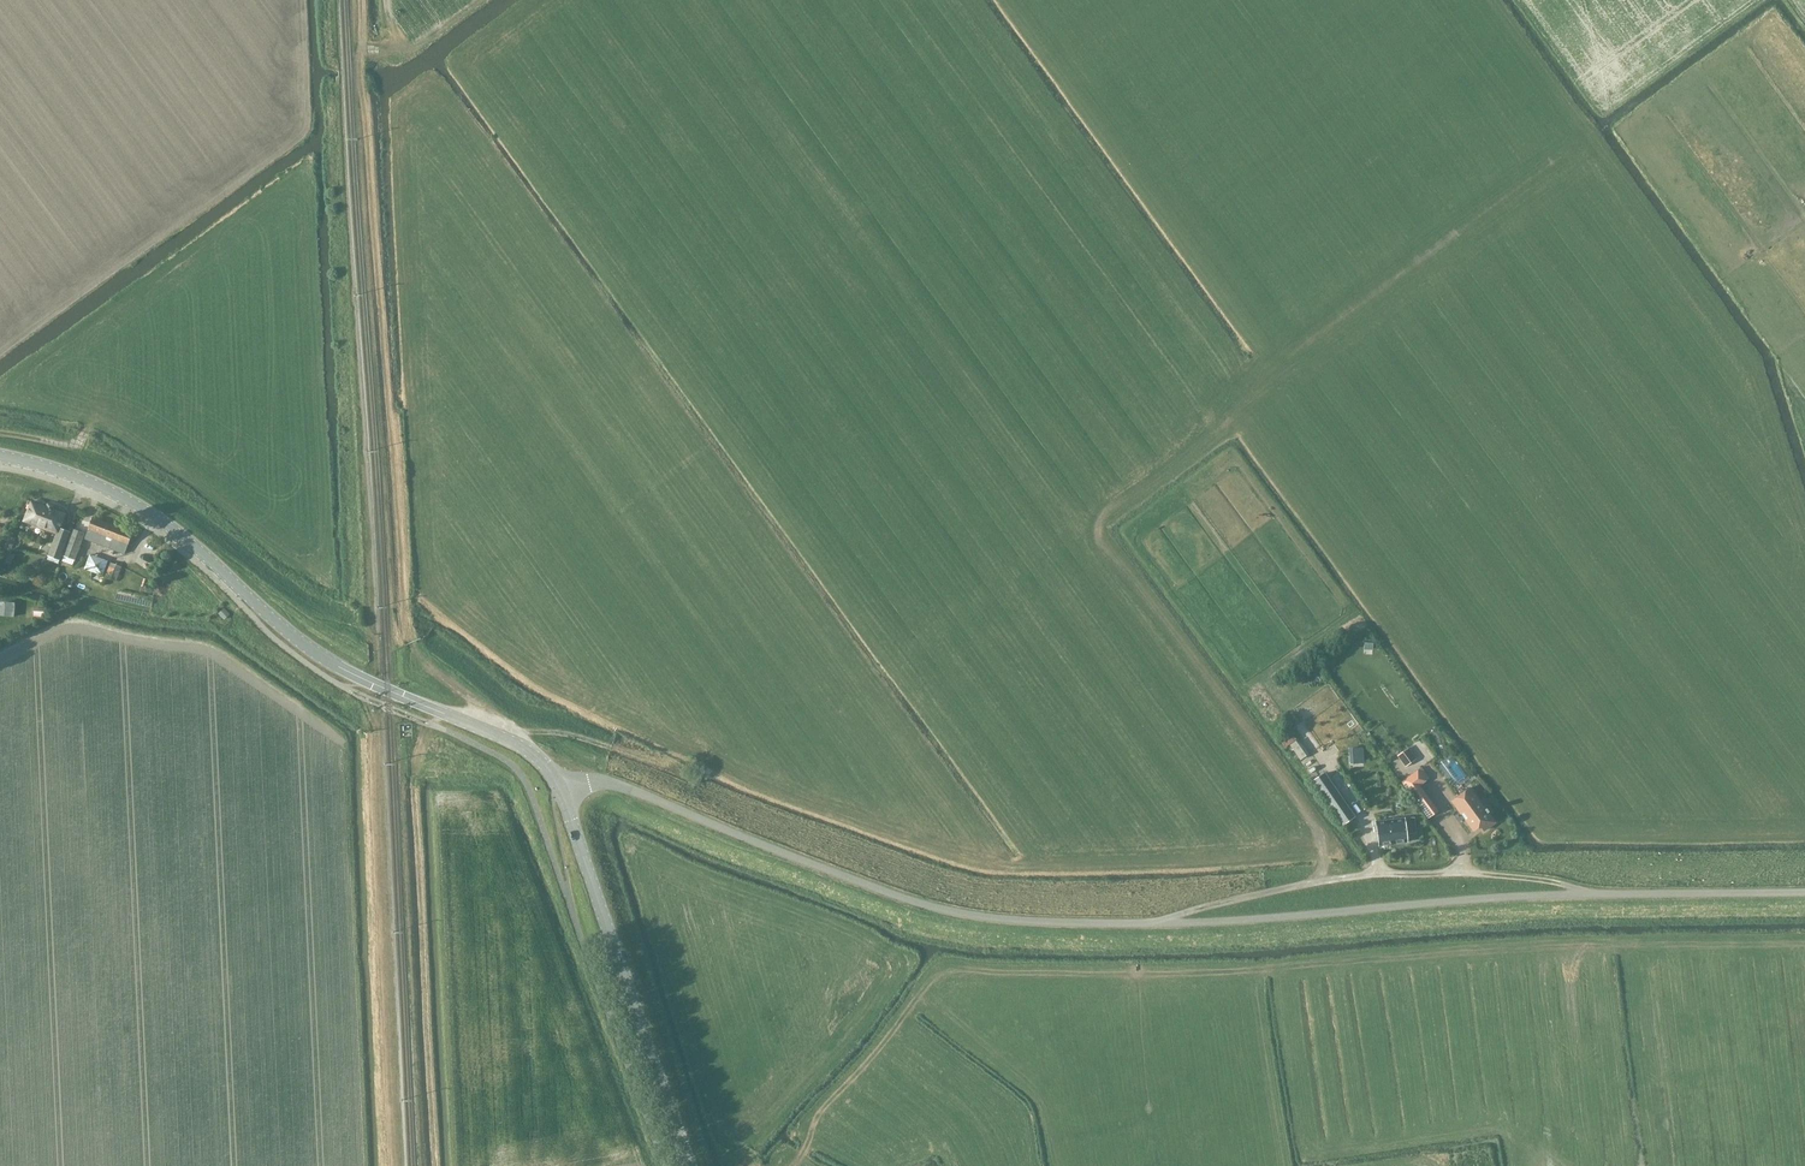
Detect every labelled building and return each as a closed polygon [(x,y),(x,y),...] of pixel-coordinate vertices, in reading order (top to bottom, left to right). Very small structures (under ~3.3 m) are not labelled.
[(71,532),(62,528),(67,514),(53,508),(54,505),(47,503),(46,506),(30,500),(22,521),(56,534),(48,556),(60,560),(71,532)] [(127,544),(132,533),(92,518),(88,529),(84,539),(124,554),(127,544)] [(74,560),(84,533),(72,528),(63,555),(74,560)] [(86,555),(81,570),(100,576),(105,561),(86,555)] [(116,581),(121,567),(110,562),(105,576),(116,581)] [(223,608),(218,613),(224,619),(229,614),(223,608)] [(1299,739),(1290,744),(1300,759),(1308,753),(1299,739)] [(1354,748),(1355,763),(1365,763),(1364,747),(1354,748)] [(1404,749),(1396,755),(1405,767),(1413,761),(1404,749)] [(1428,778),(1420,767),(1401,781),(1409,792),(1428,778)] [(1323,770),(1311,779),(1340,821),(1352,814),(1323,770)] [(1484,808),(1469,787),(1451,801),(1473,830),(1480,825),(1483,830),(1494,822),(1487,812),(1488,811),(1486,807),(1484,808)] [(1376,821),(1379,845),(1407,842),(1406,834),(1416,833),(1414,819),(1405,820),(1404,818),(1376,821)]
